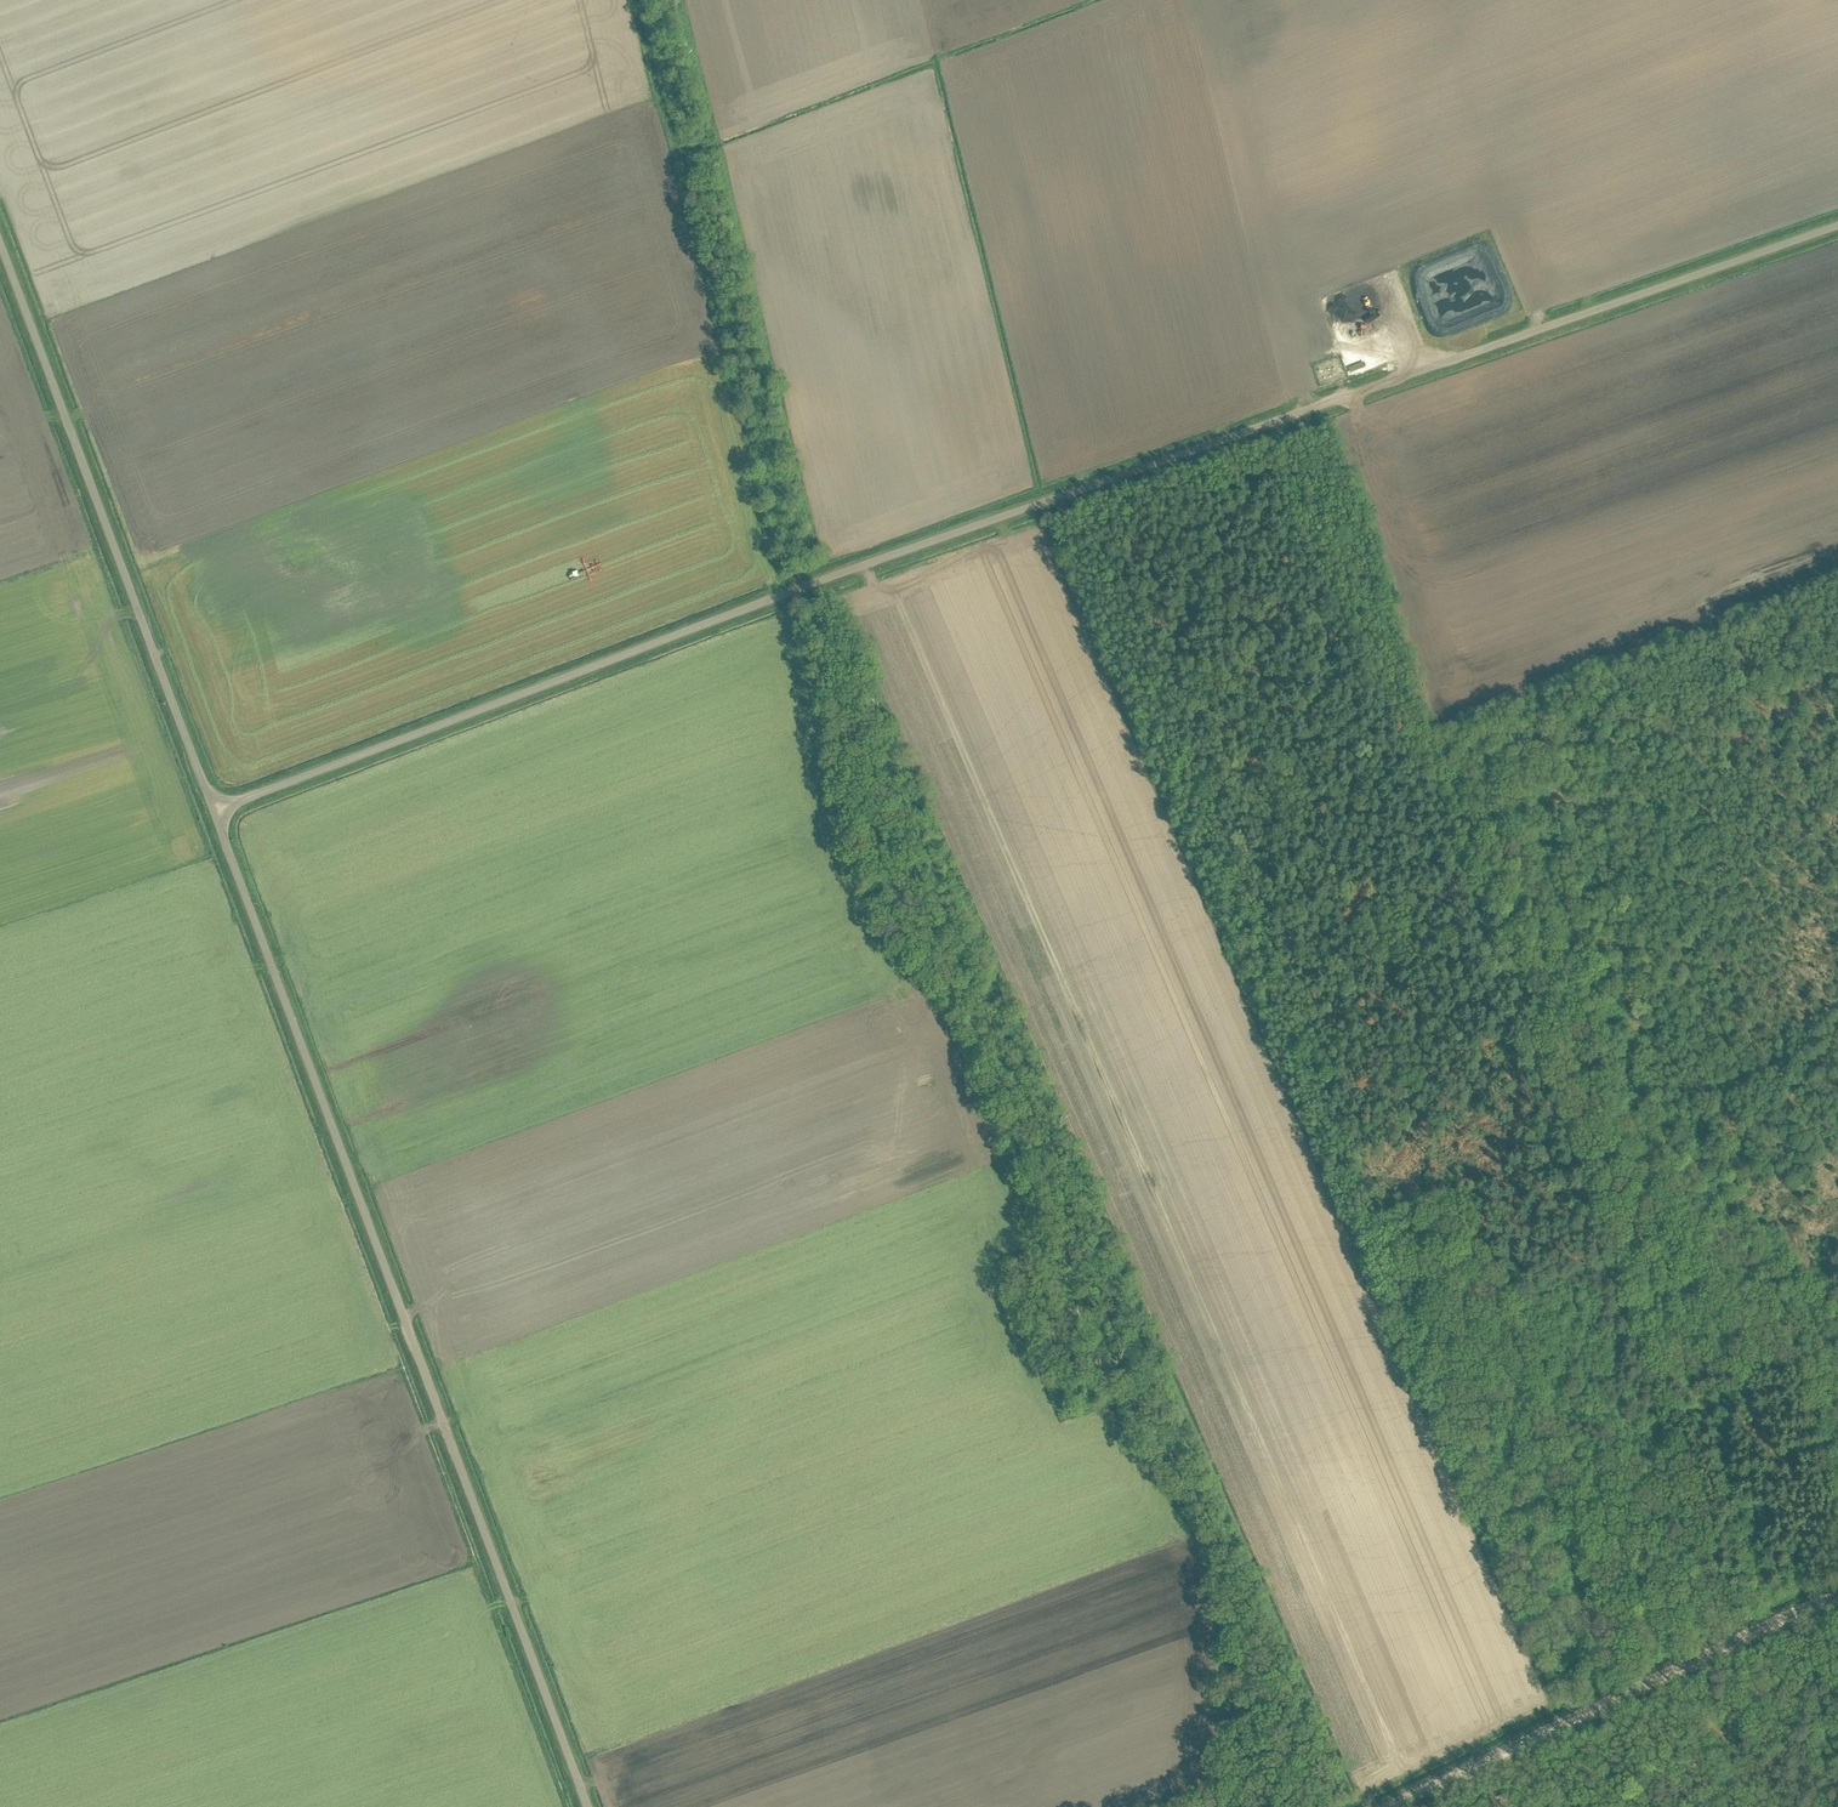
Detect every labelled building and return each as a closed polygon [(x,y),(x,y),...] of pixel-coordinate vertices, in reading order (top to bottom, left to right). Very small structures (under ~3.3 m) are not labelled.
[(1333,354),(1308,364),(1311,372),(1336,363),(1333,354)] [(1368,364),(1353,370),(1357,378),(1371,372),(1368,364)]
